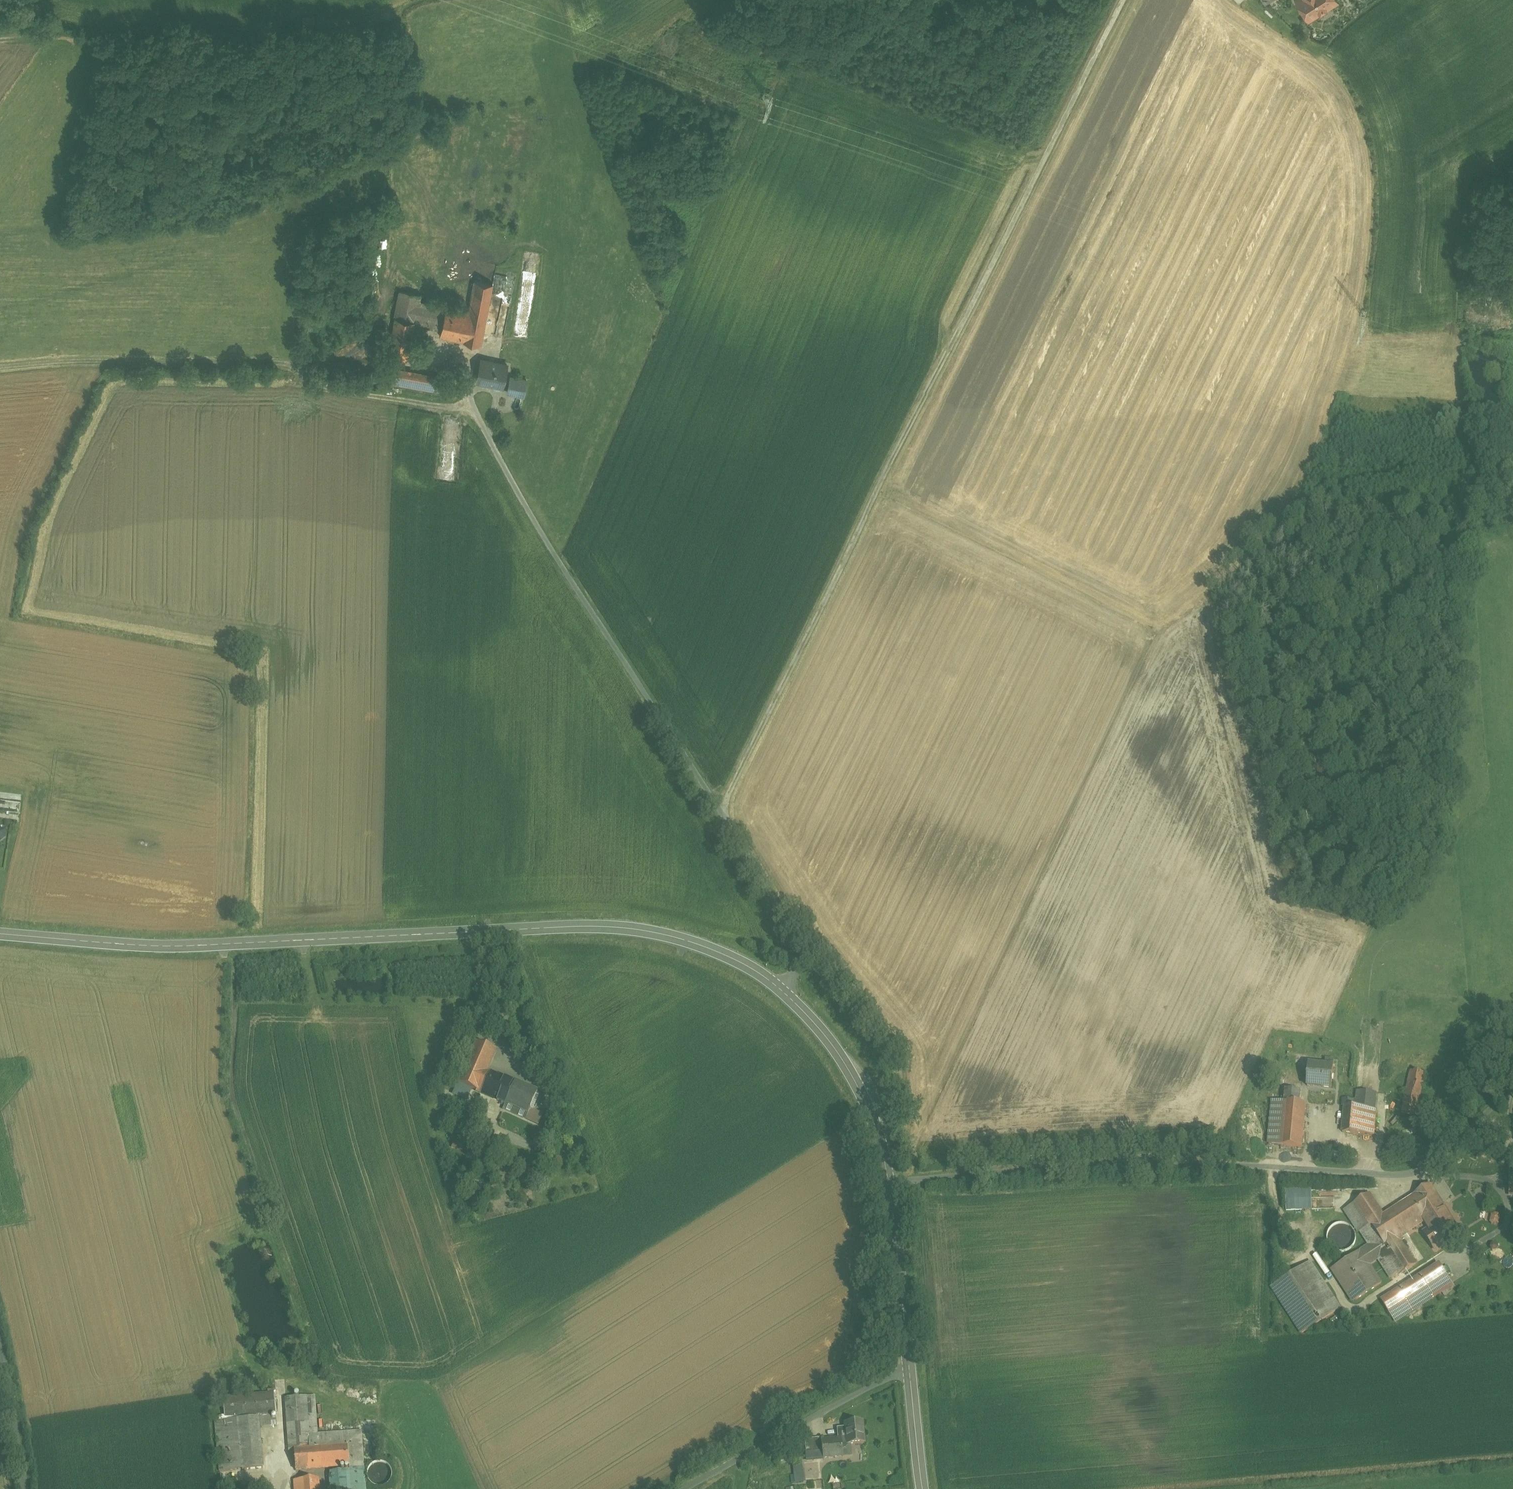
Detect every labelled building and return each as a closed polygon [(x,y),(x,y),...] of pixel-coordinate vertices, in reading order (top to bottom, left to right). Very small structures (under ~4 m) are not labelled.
[(1297,0),(1309,20),(1338,2),(1337,0),(1298,0),(1297,0)] [(470,311),(447,306),(442,330),(440,337),(481,345),(493,284),(475,281),(470,311)] [(421,295),(401,291),(388,358),(408,361),(415,325),(419,303),(421,295)] [(446,308),(419,303),(415,325),(442,330),(446,308)] [(508,365),(482,360),(477,382),(488,384),(488,383),(503,386),(502,387),(503,387),(508,365)] [(441,382),(392,373),(390,383),(440,392),(441,382)] [(527,380),(512,377),(508,393),(524,396),(527,380)] [(496,1050),(477,1042),(459,1083),(477,1091),(503,1103),(503,1102),(506,1104),(515,1083),(487,1071),(496,1050)] [(1326,1065),(1310,1064),(1309,1085),(1310,1085),(1310,1084),(1314,1085),(1334,1086),(1335,1060),(1327,1059),(1326,1065)] [(1412,1069),(1403,1112),(1435,1119),(1438,1108),(1420,1104),(1427,1072),(1412,1069)] [(538,1093),(515,1083),(506,1104),(504,1109),(526,1119),(538,1093)] [(1381,1092),(1362,1090),(1361,1107),(1358,1131),(1377,1133),(1381,1092)] [(1271,1100),(1267,1144),(1302,1147),(1306,1103),(1271,1100)] [(1361,1107),(1345,1106),(1343,1130),(1358,1131),(1361,1107)] [(472,1146),(455,1141),(453,1147),(470,1152),(472,1146)] [(1417,1194),(1384,1215),(1370,1194),(1345,1211),(1359,1232),(1361,1231),(1370,1245),(1333,1269),(1354,1301),(1381,1284),(1369,1265),(1379,1259),(1392,1279),(1402,1272),(1402,1273),(1416,1264),(1402,1241),(1405,1239),(1402,1236),(1425,1221),(1423,1219),(1444,1206),(1430,1185),(1416,1194),(1417,1194)] [(1312,1211),(1311,1189),(1286,1190),(1286,1212),(1312,1211)] [(1444,1206),(1423,1219),(1425,1221),(1430,1229),(1425,1232),(1436,1249),(1441,1246),(1441,1247),(1462,1234),(1444,1206)] [(1348,1224),(1346,1224),(1345,1223),(1341,1223),(1338,1223),(1336,1224),(1335,1225),(1333,1226),(1332,1227),(1331,1228),(1330,1230),(1329,1232),(1328,1233),(1328,1236),(1327,1238),(1328,1240),(1328,1241),(1329,1243),(1330,1245),(1331,1247),(1332,1248),(1334,1249),(1335,1250),(1337,1251),(1339,1252),(1342,1252),(1345,1252),(1347,1251),(1349,1250),(1350,1250),(1351,1249),(1352,1248),(1353,1246),(1355,1245),(1355,1243),(1356,1241),(1356,1239),(1356,1237),(1356,1235),(1356,1233),(1355,1231),(1354,1229),(1353,1228),(1351,1226),(1350,1225),(1348,1224)] [(1439,1262),(1380,1300),(1396,1324),(1454,1286),(1439,1262)] [(1302,1333),(1340,1309),(1310,1263),(1273,1287),(1302,1333)] [(271,1394),(224,1398),(225,1416),(221,1417),(221,1421),(259,1417),(259,1414),(276,1413),(274,1390),(271,1390),(271,1394)] [(285,1398),(288,1454),(294,1453),(294,1449),(347,1445),(349,1468),(349,1471),(329,1472),(330,1488),(366,1488),(362,1430),(318,1433),(315,1396),(285,1398)] [(221,1421),(216,1421),(221,1472),(264,1468),(259,1417),(221,1421)] [(823,1438),(805,1440),(806,1452),(815,1451),(823,1451),(822,1441),(823,1441),(823,1438)] [(347,1445),(294,1449),(294,1453),(296,1472),(349,1468),(347,1445)] [(796,1475),(793,1475),(793,1484),(808,1483),(807,1465),(796,1465),(796,1475)] [(294,1481),(294,1488),(319,1488),(318,1479),(294,1481)] [(809,1488),(823,1488),(822,1480),(809,1481),(809,1488)]
